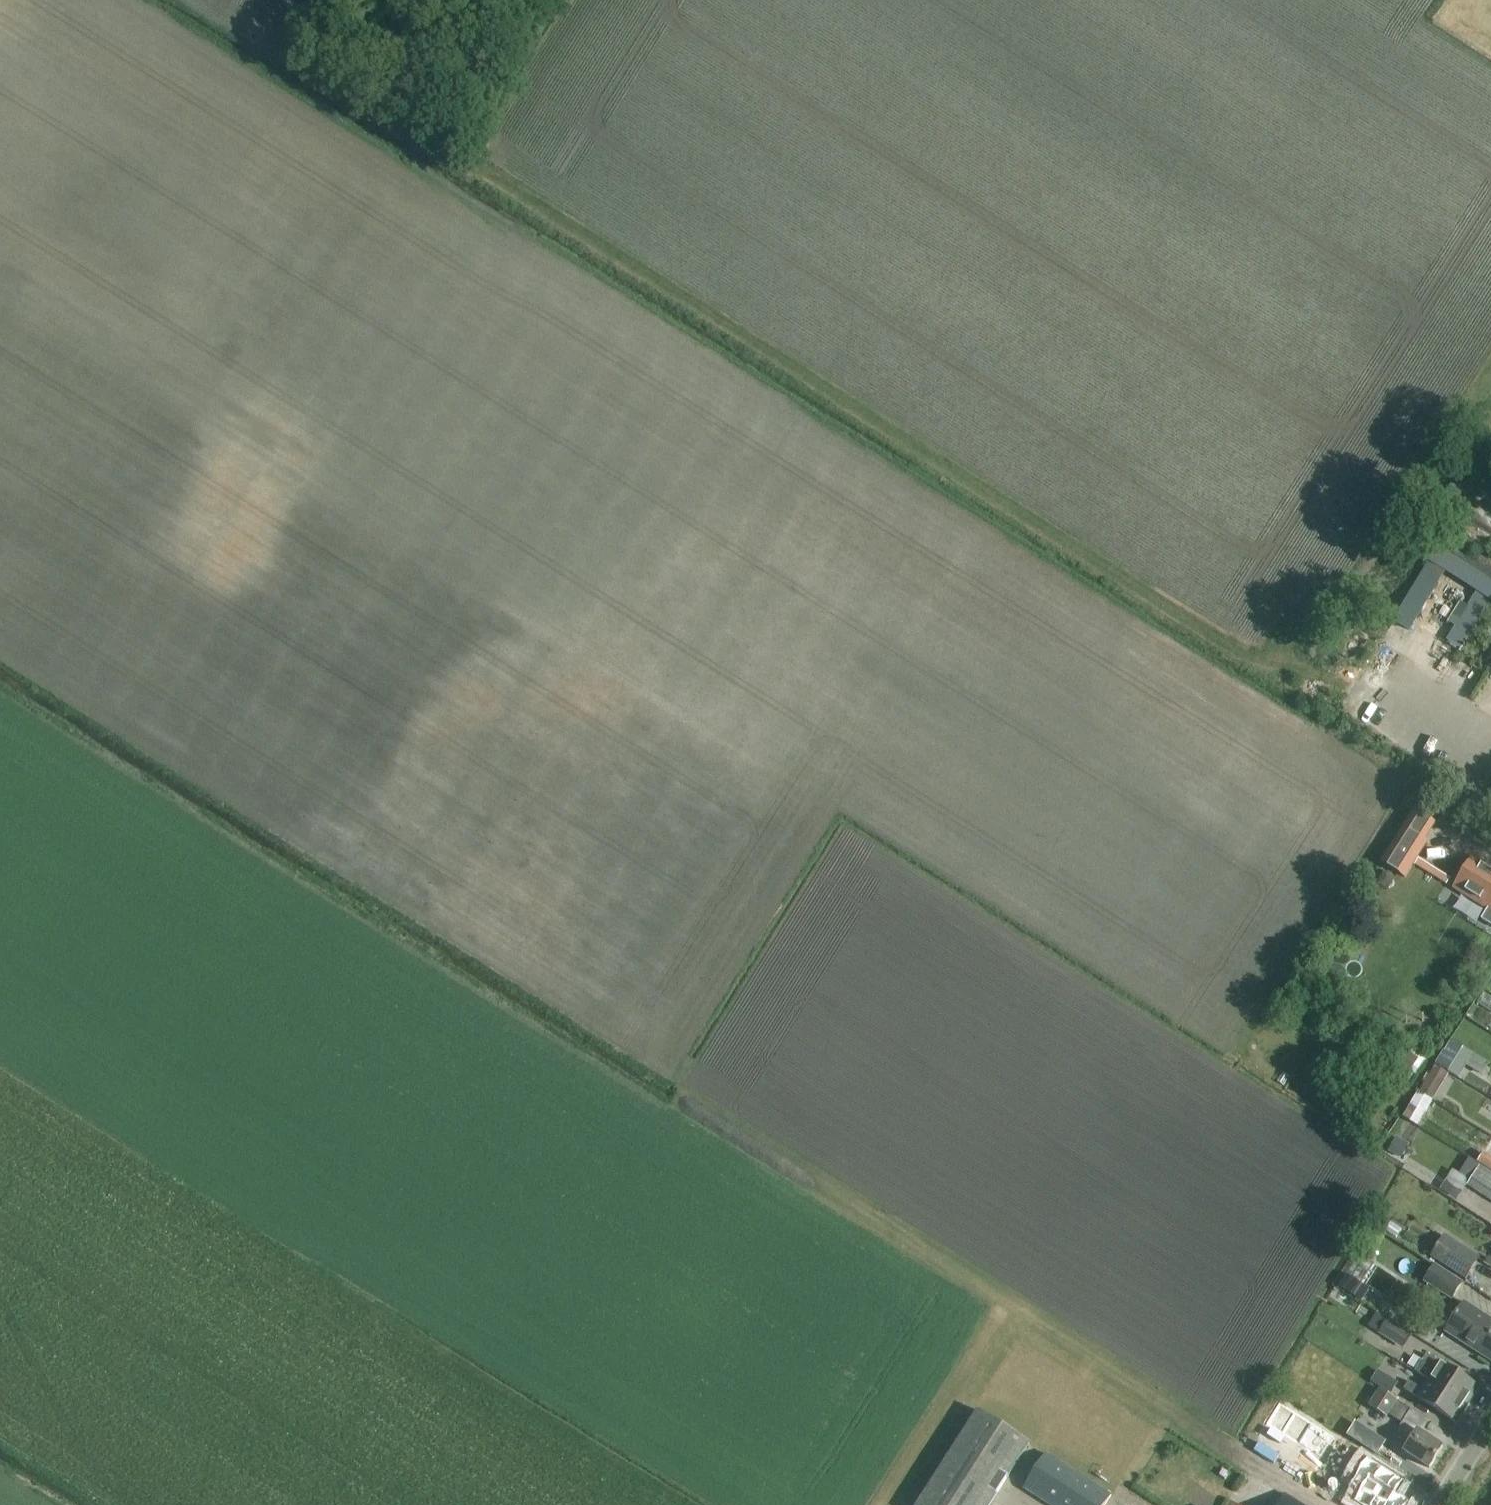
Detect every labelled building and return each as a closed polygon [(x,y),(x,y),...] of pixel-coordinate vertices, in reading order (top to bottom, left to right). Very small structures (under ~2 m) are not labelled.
[(1437,548),(1428,564),(1490,602),(1490,581),(1437,548)] [(1487,863),(1477,879),(1469,874),(1459,891),(1466,896),(1465,898),(1486,911),(1488,907),(1490,909),(1490,866),(1487,863)] [(1449,1071),(1448,1072),(1459,1079),(1460,1077),(1467,1066),(1474,1055),(1464,1048),(1462,1050),(1449,1071)] [(1418,1058),(1407,1050),(1399,1062),(1410,1070),(1418,1058)] [(1434,1100),(1420,1092),(1415,1100),(1428,1108),(1434,1100)] [(1474,1124),(1468,1132),(1484,1143),(1490,1134),(1474,1124)] [(1480,1169),(1467,1188),(1490,1203),(1490,1176),(1480,1169)] [(1390,1223),(1385,1231),(1396,1238),(1401,1230),(1390,1223)] [(1467,1280),(1480,1260),(1444,1238),(1431,1258),(1467,1280)] [(1395,1260),(1399,1246),(1384,1241),(1379,1255),(1395,1260)] [(1363,1304),(1370,1293),(1355,1283),(1369,1261),(1361,1256),(1340,1288),(1363,1304)] [(1454,1302),(1464,1285),(1434,1267),(1424,1284),(1454,1302)] [(1463,1304),(1445,1332),(1490,1361),(1490,1321),(1463,1304)] [(1403,1351),(1412,1338),(1377,1315),(1368,1328),(1403,1351)] [(1334,1333),(1344,1338),(1352,1323),(1342,1317),(1334,1333)] [(1416,1372),(1428,1380),(1468,1406),(1479,1389),(1427,1355),(1416,1372)] [(1457,1424),(1468,1406),(1428,1380),(1422,1390),(1410,1382),(1404,1390),(1457,1424)] [(1369,1406),(1376,1411),(1385,1416),(1387,1414),(1403,1424),(1395,1437),(1408,1445),(1403,1453),(1429,1469),(1443,1448),(1423,1436),(1431,1423),(1379,1390),(1369,1406)] [(1031,1444),(979,1411),(919,1504),(992,1504),(1031,1444)] [(1112,1495),(1046,1454),(1024,1488),(1050,1504),(1105,1504),(1112,1495)] [(1359,1504),(1413,1504),(1414,1504),(1394,1491),(1401,1480),(1371,1460),(1357,1482),(1367,1488),(1357,1504),(1359,1504)] [(1157,1504),(1178,1504),(1181,1501),(1166,1492),(1157,1504)] [(1287,1495),(1280,1504),(1303,1504),(1287,1495)]
